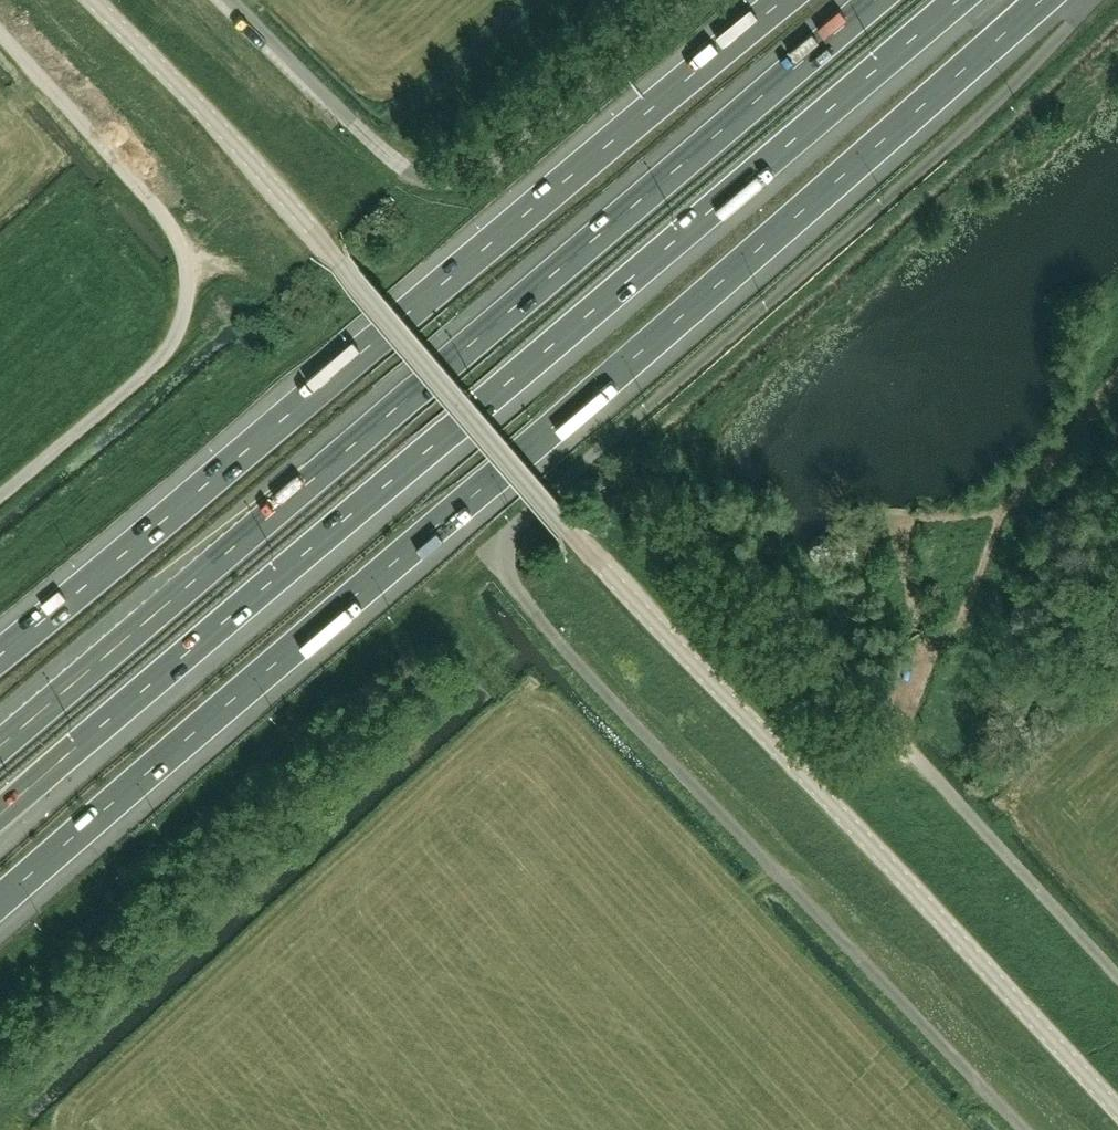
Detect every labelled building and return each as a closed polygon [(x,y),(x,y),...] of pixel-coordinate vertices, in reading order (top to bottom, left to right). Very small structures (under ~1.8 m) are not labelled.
[(449,647),(442,653),(448,660),(456,654),(449,647)]
